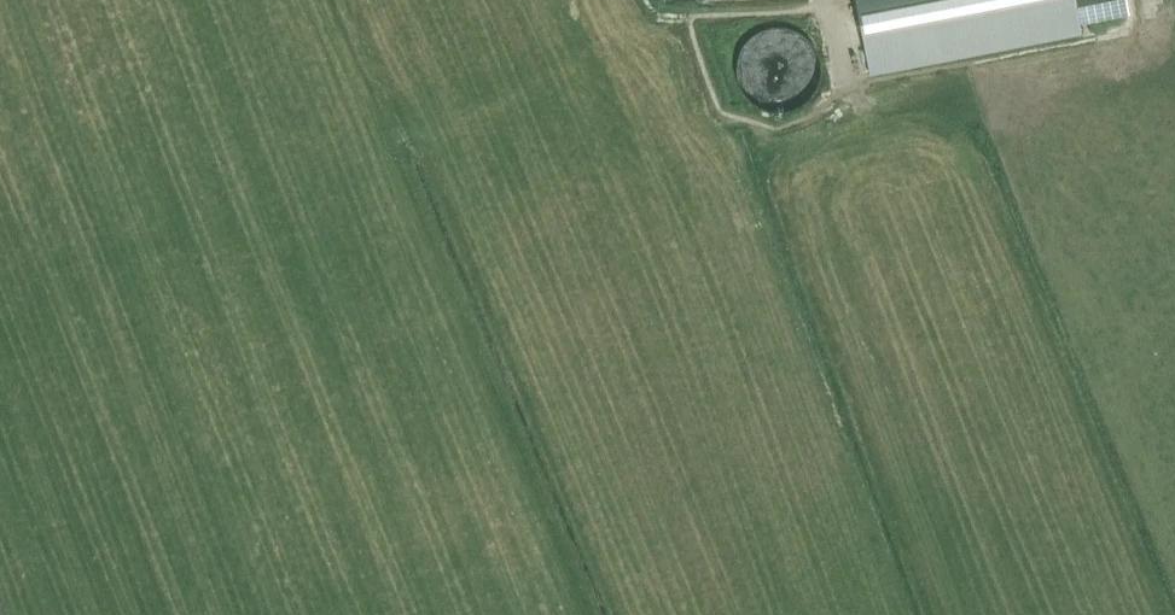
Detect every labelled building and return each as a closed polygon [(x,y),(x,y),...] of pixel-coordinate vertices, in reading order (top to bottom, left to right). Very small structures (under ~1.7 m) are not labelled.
[(869,74),(938,61),(1080,33),(1079,24),(1129,14),(1126,0),(855,0),(869,74)]
